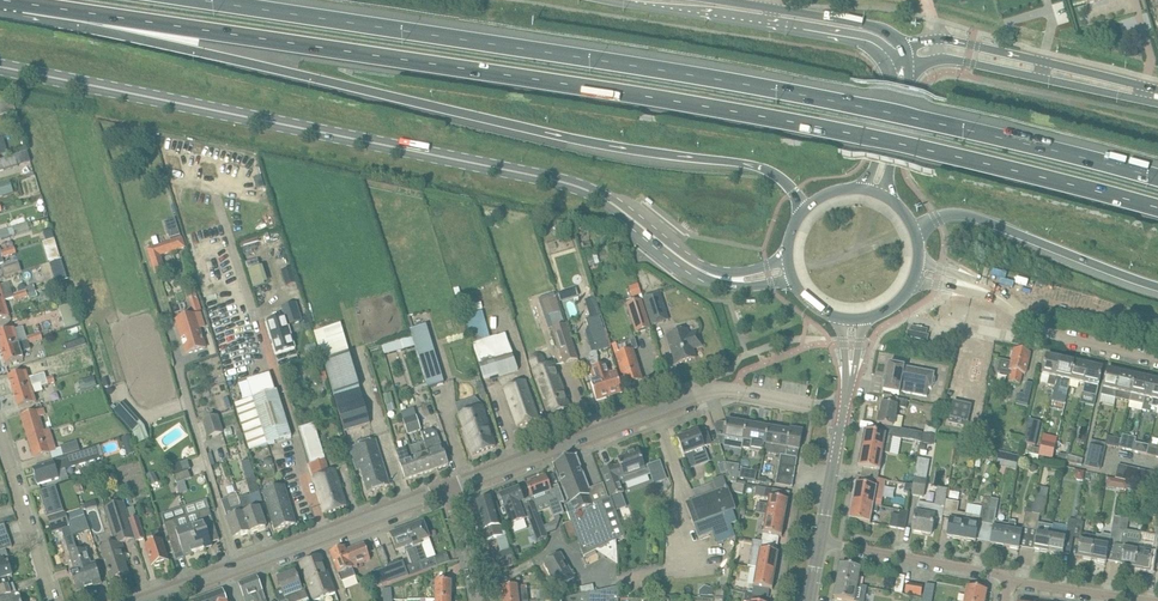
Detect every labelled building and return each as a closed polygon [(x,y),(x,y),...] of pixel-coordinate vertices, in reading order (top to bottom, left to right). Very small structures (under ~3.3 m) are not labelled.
[(13,109),(10,101),(0,99),(0,113),(13,109)] [(36,174),(26,177),(31,198),(42,196),(36,174)] [(14,193),(10,181),(0,185),(0,197),(14,193)] [(15,235),(13,227),(0,231),(0,239),(15,235)] [(182,237),(147,248),(155,274),(166,271),(161,256),(186,248),(182,237)] [(14,247),(7,249),(9,255),(16,254),(14,247)] [(7,249),(1,251),(2,254),(0,255),(0,263),(4,262),(3,257),(9,255),(7,249)] [(61,259),(51,262),(57,283),(67,280),(61,259)] [(258,259),(247,262),(248,268),(259,265),(258,259)] [(22,271),(19,263),(2,268),(4,276),(22,271)] [(263,266),(248,270),(254,287),(268,282),(263,266)] [(282,271),(286,285),(296,281),(291,268),(282,271)] [(63,294),(70,291),(66,281),(60,284),(63,294)] [(638,284),(629,287),(632,298),(641,295),(638,284)] [(34,285),(25,287),(26,290),(27,294),(28,293),(36,291),(34,285)] [(21,299),(19,292),(13,295),(11,289),(2,292),(0,287),(0,302),(4,301),(14,298),(15,301),(21,299)] [(26,290),(19,292),(21,299),(28,297),(27,294),(26,290)] [(201,310),(195,290),(187,292),(194,312),(201,310)] [(586,318),(597,351),(609,347),(598,314),(601,314),(595,297),(593,290),(584,292),(586,300),(585,300),(590,317),(586,318)] [(660,293),(643,298),(652,325),(668,320),(660,293)] [(548,315),(559,311),(555,296),(541,301),(545,315),(548,315)] [(628,304),(637,332),(651,327),(641,300),(628,304)] [(4,301),(0,302),(0,319),(9,316),(4,301)] [(81,323),(74,303),(59,307),(66,328),(81,323)] [(302,321),(296,303),(293,303),(282,307),(285,316),(267,321),(270,330),(276,352),(294,346),(291,335),(288,325),(302,321)] [(518,369),(512,351),(506,334),(497,336),(497,335),(490,337),(482,310),(465,316),(485,379),(518,369)] [(559,311),(548,315),(552,328),(564,324),(559,311)] [(176,321),(182,338),(185,337),(188,345),(184,346),(187,354),(206,348),(199,328),(204,326),(200,313),(176,321)] [(564,324),(552,328),(563,363),(575,359),(564,324)] [(410,330),(412,335),(415,345),(428,387),(444,382),(426,325),(410,330)] [(23,326),(16,328),(19,341),(26,339),(23,326)] [(908,331),(907,337),(927,341),(928,335),(926,335),(927,329),(911,326),(910,331),(908,331)] [(19,343),(14,328),(0,332),(0,345),(1,349),(19,343)] [(688,335),(686,329),(667,335),(677,364),(695,358),(692,348),(701,345),(697,332),(688,335)] [(34,335),(36,341),(43,339),(41,333),(34,335)] [(36,341),(34,335),(27,337),(28,340),(29,344),(36,341)] [(415,345),(412,335),(382,345),(384,354),(415,345)] [(85,337),(63,344),(65,352),(87,344),(85,337)] [(620,353),(616,339),(616,338),(611,340),(625,385),(642,380),(633,350),(633,349),(620,353)] [(19,343),(1,349),(6,364),(17,361),(23,359),(21,352),(31,349),(29,344),(28,340),(19,343)] [(1014,350),(1011,363),(1001,361),(999,371),(1012,374),(1010,382),(1019,384),(1022,373),(1025,374),(1030,354),(1014,350)] [(590,353),(587,358),(590,368),(594,381),(591,381),(593,389),(597,400),(610,396),(604,378),(603,378),(599,366),(597,351),(590,353)] [(323,361),(334,396),(359,388),(360,388),(349,353),(323,361)] [(549,365),(546,359),(545,357),(544,355),(542,354),(541,353),(539,353),(537,353),(535,354),(533,355),(532,356),(531,358),(530,360),(530,362),(530,364),(549,416),(570,409),(554,363),(549,365)] [(36,371),(61,362),(59,355),(33,364),(36,371)] [(1054,386),(1061,359),(1046,355),(1042,373),(1050,375),(1047,384),(1054,386)] [(1070,380),(1075,362),(1061,359),(1054,386),(1068,389),(1070,380)] [(977,382),(978,376),(981,364),(963,360),(959,378),(977,382)] [(1084,383),(1088,365),(1075,362),(1070,380),(1084,383)] [(608,363),(599,366),(603,378),(604,378),(610,396),(622,392),(616,373),(611,374),(608,363)] [(931,389),(932,385),(934,383),(935,378),(933,376),(934,373),(904,367),(889,364),(883,391),(899,394),(900,391),(927,396),(928,388),(931,389)] [(1088,365),(1084,383),(1082,393),(1096,396),(1103,368),(1088,365)] [(1101,395),(1116,398),(1121,372),(1107,369),(1101,395)] [(14,392),(31,386),(40,383),(41,386),(48,384),(46,378),(45,373),(28,378),(26,371),(9,376),(14,392)] [(1116,398),(1129,401),(1131,394),(1135,376),(1121,372),(1116,398)] [(277,390),(276,391),(270,374),(239,384),(244,400),(235,403),(250,450),(291,437),(277,390)] [(94,376),(82,379),(86,390),(97,387),(94,376)] [(1149,379),(1135,376),(1131,394),(1129,401),(1143,405),(1149,379)] [(1143,405),(1142,409),(1149,411),(1150,405),(1157,407),(1157,404),(1157,381),(1149,379),(1143,405)] [(539,420),(535,408),(526,381),(505,387),(518,426),(539,420)] [(969,394),(972,384),(962,381),(960,392),(969,394)] [(1016,404),(1027,407),(1033,383),(1025,381),(1023,393),(1019,393),(1016,404)] [(31,386),(14,392),(18,407),(36,402),(31,386)] [(483,387),(478,389),(481,399),(487,397),(483,387)] [(359,388),(334,396),(345,431),(370,422),(359,388)] [(878,423),(893,426),(901,428),(903,417),(895,415),(897,406),(906,408),(908,400),(884,396),(881,415),(879,415),(878,423)] [(966,427),(971,406),(954,401),(948,422),(966,427)] [(119,417),(129,409),(123,402),(113,411),(119,417)] [(495,446),(492,435),(482,407),(459,415),(473,454),(495,446)] [(28,436),(44,431),(39,416),(44,415),(42,409),(21,415),(28,436)] [(217,415),(214,416),(213,410),(204,413),(206,418),(203,419),(209,436),(222,432),(217,415)] [(983,415),(981,423),(988,425),(990,417),(983,415)] [(403,420),(405,427),(418,422),(416,416),(403,420)] [(1023,442),(1035,445),(1041,422),(1029,419),(1023,442)] [(742,447),(743,448),(747,425),(726,421),(724,436),(725,437),(724,446),(742,449),(742,447)] [(405,427),(407,432),(407,433),(420,429),(418,422),(405,427)] [(861,449),(883,452),(890,454),(893,437),(921,442),(921,440),(923,433),(923,432),(901,428),(893,426),(878,423),(876,432),(865,430),(861,449)] [(313,424),(300,428),(310,463),(309,463),(325,513),(346,506),(342,495),(334,471),(329,473),(324,458),(323,455),(313,424)] [(767,444),(769,428),(747,425),(743,448),(764,451),(766,444),(767,444)] [(149,439),(145,426),(133,432),(137,444),(149,439)] [(767,444),(766,444),(764,451),(764,452),(781,455),(779,465),(796,467),(798,458),(786,455),(790,432),(769,428),(767,444)] [(790,429),(790,432),(786,455),(798,458),(799,450),(803,431),(790,429)] [(44,431),(28,436),(34,457),(55,451),(49,430),(44,431)] [(678,439),(685,458),(689,467),(709,460),(704,448),(705,448),(705,447),(711,444),(706,430),(698,432),(678,439)] [(923,433),(921,440),(924,441),(923,443),(934,445),(936,435),(923,433)] [(1133,451),(1135,442),(1136,437),(1122,434),(1121,439),(1119,448),(1133,451)] [(131,435),(122,438),(124,446),(133,443),(131,435)] [(1105,445),(1119,448),(1121,439),(1107,435),(1105,445)] [(425,442),(434,470),(449,465),(443,448),(442,448),(439,437),(425,442)] [(61,446),(63,455),(80,450),(77,441),(61,446)] [(389,485),(386,473),(376,441),(351,449),(357,469),(362,468),(369,491),(389,485)] [(414,458),(420,475),(434,470),(425,442),(411,446),(415,458),(414,458)] [(1147,454),(1149,445),(1135,442),(1133,451),(1147,454)] [(1040,448),(1039,456),(1053,459),(1056,446),(1042,443),(1040,448)] [(1149,445),(1147,454),(1157,457),(1157,445),(1149,443),(1149,445)] [(45,465),(33,469),(38,484),(50,481),(59,478),(58,478),(56,471),(61,470),(66,468),(66,469),(100,458),(96,446),(52,460),(53,463),(45,465)] [(1031,446),(1029,453),(1039,456),(1040,448),(1031,446)] [(1088,456),(1102,459),(1104,450),(1090,446),(1088,456)] [(420,475),(414,458),(410,459),(406,447),(396,450),(400,463),(406,480),(420,475)] [(614,465),(601,470),(605,481),(611,497),(612,497),(623,492),(621,486),(626,484),(626,483),(650,475),(654,486),(667,481),(660,462),(645,467),(643,460),(639,449),(626,454),(627,456),(618,459),(620,465),(614,467),(614,465)] [(862,476),(878,479),(883,452),(861,449),(858,467),(863,468),(862,476)] [(1057,459),(1065,461),(1066,458),(1068,459),(1069,455),(1059,453),(1057,459)] [(576,455),(553,464),(555,467),(558,475),(564,491),(568,503),(566,504),(569,513),(572,522),(564,524),(570,539),(577,537),(584,556),(595,551),(617,540),(625,535),(620,522),(617,513),(617,511),(612,497),(611,497),(608,498),(601,501),(595,486),(589,489),(580,466),(578,459),(576,455)] [(1066,458),(1065,461),(1082,465),(1083,458),(1069,455),(1068,459),(1066,458)] [(1102,459),(1088,456),(1085,466),(1100,469),(1102,459)] [(265,458),(264,462),(265,465),(268,466),(271,465),(273,462),(272,459),(269,457),(265,458)] [(912,492),(911,494),(923,497),(930,460),(918,458),(915,474),(913,485),(912,492)] [(260,492),(255,476),(250,459),(241,462),(246,478),(246,479),(251,495),(260,492)] [(1033,473),(1036,471),(1037,467),(1035,464),(1032,464),(1029,466),(1028,469),(1030,472),(1033,473)] [(1115,477),(1122,479),(1125,466),(1118,464),(1115,477)] [(779,465),(777,474),(794,477),(796,467),(779,465)] [(1125,466),(1122,479),(1129,480),(1132,467),(1125,466)] [(1139,469),(1132,467),(1129,480),(1136,482),(1139,469)] [(757,471),(742,468),(740,478),(755,481),(757,471)] [(1083,480),(1084,471),(1075,469),(1074,475),(1077,479),(1083,480)] [(1146,471),(1139,469),(1136,482),(1143,483),(1146,471)] [(191,478),(188,470),(174,475),(177,483),(180,482),(184,480),(191,478)] [(154,471),(146,475),(150,483),(158,479),(154,471)] [(1143,483),(1150,485),(1153,472),(1146,471),(1143,483)] [(1157,487),(1157,480),(1157,473),(1153,472),(1150,485),(1157,487)] [(792,487),(794,477),(777,474),(776,484),(792,487)] [(737,522),(732,510),(736,509),(728,488),(727,488),(723,476),(713,479),(718,491),(687,503),(699,536),(712,531),(717,543),(735,537),(731,524),(737,522)] [(855,483),(852,501),(878,506),(881,507),(882,497),(875,496),(877,484),(885,485),(885,480),(878,479),(862,476),(860,484),(858,484),(855,483)] [(1108,477),(1106,486),(1116,488),(1118,479),(1108,477)] [(546,478),(528,485),(532,496),(532,498),(535,506),(548,501),(553,516),(553,517),(554,516),(560,514),(564,513),(562,506),(560,503),(564,502),(558,485),(557,485),(558,486),(550,489),(550,488),(546,478)] [(180,482),(177,483),(179,490),(187,487),(184,480),(180,482)] [(744,485),(733,483),(731,491),(743,493),(744,485)] [(903,492),(912,493),(913,485),(905,483),(903,492)] [(82,485),(75,487),(77,495),(84,493),(82,485)] [(264,492),(271,518),(275,529),(296,523),(285,486),(264,492)] [(756,486),(755,494),(765,496),(765,497),(770,498),(767,515),(785,519),(788,500),(786,500),(787,492),(775,490),(772,489),(767,488),(756,486)] [(55,487),(40,491),(47,516),(63,512),(55,487)] [(519,489),(500,495),(504,507),(508,516),(511,525),(525,520),(525,519),(529,517),(533,529),(543,525),(542,524),(538,513),(535,506),(532,498),(523,501),(523,500),(519,489)] [(244,514),(243,514),(250,533),(266,527),(262,516),(259,508),(257,503),(251,505),(248,495),(238,498),(244,514)] [(1035,502),(1030,529),(1037,530),(1037,532),(1036,538),(1034,550),(1048,552),(1052,530),(1053,526),(1038,523),(1040,515),(1043,515),(1046,498),(1036,496),(1035,502)] [(980,516),(966,514),(961,539),(976,542),(979,522),(986,524),(991,498),(983,497),(980,516)] [(221,501),(225,510),(231,508),(228,498),(221,501)] [(503,535),(495,509),(492,498),(476,503),(483,530),(487,540),(503,535)] [(1004,547),(1008,524),(995,522),(999,500),(991,498),(986,524),(994,525),(990,544),(1004,547)] [(961,539),(966,514),(957,512),(959,502),(946,500),(945,506),(943,516),(950,517),(947,537),(961,539)] [(877,513),(878,506),(852,501),(848,520),(870,523),(873,512),(877,513)] [(1030,529),(1035,502),(1028,501),(1023,527),(1030,529)] [(915,514),(912,531),(931,534),(933,522),(934,517),(942,518),(943,516),(945,506),(917,502),(915,514)] [(130,519),(126,509),(124,503),(104,510),(115,545),(110,546),(102,549),(111,579),(128,574),(123,558),(126,557),(121,543),(136,538),(130,519)] [(126,509),(130,519),(137,517),(134,506),(126,509)] [(65,512),(68,521),(85,515),(82,507),(65,512)] [(250,533),(243,514),(239,515),(235,517),(231,508),(225,510),(228,519),(234,538),(250,533)] [(190,527),(198,551),(207,548),(207,546),(212,545),(211,543),(220,540),(209,509),(187,516),(190,527)] [(899,515),(892,514),(889,527),(905,530),(908,511),(900,510),(899,515)] [(60,514),(51,516),(56,531),(62,530),(64,538),(67,547),(74,570),(70,571),(77,591),(89,588),(78,552),(76,548),(74,540),(72,535),(68,521),(65,512),(60,514)] [(68,521),(72,535),(90,530),(86,521),(85,515),(68,521)] [(763,542),(778,544),(779,536),(782,537),(785,519),(767,515),(764,533),(765,533),(764,536),(758,534),(757,540),(763,541),(763,542)] [(1092,560),(1096,536),(1082,533),(1084,522),(1081,522),(1082,516),(1078,515),(1077,521),(1074,536),(1081,538),(1077,558),(1092,560)] [(137,516),(137,517),(130,519),(136,538),(137,541),(145,538),(137,516)] [(198,551),(190,527),(187,516),(164,523),(174,555),(183,552),(183,554),(189,552),(189,554),(198,551)] [(1096,536),(1092,560),(1106,563),(1107,560),(1108,551),(1109,546),(1110,543),(1117,545),(1121,524),(1122,517),(1114,516),(1112,526),(1111,535),(1102,534),(1101,535),(1096,534),(1096,536)] [(1073,536),(1074,536),(1077,521),(1069,519),(1066,533),(1052,530),(1048,552),(1063,555),(1063,553),(1070,554),(1073,536)] [(1008,524),(1004,547),(1019,550),(1022,532),(1014,531),(1016,522),(1009,520),(1009,524),(1008,524)] [(423,523),(407,529),(423,572),(438,566),(434,557),(427,559),(421,542),(429,539),(423,523)] [(8,535),(5,524),(0,525),(0,537),(8,535)] [(1128,525),(1121,524),(1117,545),(1124,546),(1120,565),(1135,568),(1140,538),(1141,533),(1127,531),(1128,525)] [(376,549),(383,569),(387,583),(388,585),(423,572),(407,529),(391,535),(397,551),(405,548),(406,551),(407,551),(412,564),(405,567),(403,562),(400,563),(399,561),(390,564),(391,566),(389,567),(387,560),(388,560),(383,547),(376,549)] [(169,561),(165,550),(159,532),(152,534),(155,543),(146,546),(152,566),(169,561)] [(6,549),(12,547),(8,535),(0,537),(0,551),(6,549)] [(1146,539),(1140,538),(1135,568),(1150,571),(1153,553),(1144,552),(1146,539)] [(776,553),(778,544),(763,542),(762,550),(760,550),(757,568),(776,571),(779,553),(776,553)] [(370,558),(369,555),(364,544),(346,551),(345,547),(330,553),(341,581),(355,576),(352,569),(357,567),(356,564),(370,558)] [(520,555),(517,547),(510,549),(513,557),(520,555)] [(87,549),(78,552),(89,588),(102,584),(95,563),(92,565),(87,549)] [(510,550),(492,556),(497,570),(514,565),(510,550)] [(557,587),(568,582),(575,578),(561,552),(543,562),(557,587)] [(314,600),(335,593),(322,556),(300,564),(314,600)] [(8,585),(6,579),(12,576),(12,575),(12,574),(13,574),(10,566),(9,567),(9,565),(10,565),(9,563),(8,564),(8,563),(4,564),(2,558),(3,558),(0,558),(0,588),(8,585)] [(840,564),(837,581),(857,585),(860,568),(840,564)] [(747,593),(768,597),(770,589),(772,589),(776,571),(757,568),(754,586),(754,591),(748,590),(747,593)] [(376,587),(387,583),(383,569),(371,574),(376,587)] [(278,579),(282,589),(283,590),(285,597),(286,600),(283,600),(301,600),(308,598),(305,589),(302,590),(297,579),(295,573),(278,579)] [(905,576),(898,575),(897,575),(894,592),(902,593),(905,576)] [(262,588),(257,577),(239,584),(245,600),(251,600),(253,600),(266,600),(262,588)] [(436,599),(451,599),(451,582),(436,581),(436,599)] [(857,585),(837,581),(834,598),(850,600),(854,600),(857,585)] [(935,585),(926,583),(924,590),(933,592),(935,585)] [(905,593),(921,596),(923,586),(907,584),(905,593)] [(0,588),(0,600),(21,600),(20,599),(14,600),(8,585),(0,588)] [(518,593),(527,592),(527,585),(502,587),(504,600),(519,600),(518,593)] [(605,600),(619,600),(619,586),(606,589),(605,600)] [(699,591),(699,595),(712,596),(713,587),(709,587),(709,586),(704,586),(699,591)] [(987,591),(967,587),(965,600),(985,600),(987,591)] [(275,599),(271,588),(264,590),(268,600),(269,600),(275,599)] [(384,600),(393,599),(392,588),(383,588),(384,600)] [(547,589),(534,590),(535,600),(549,598),(547,589)] [(207,595),(210,600),(227,600),(223,590),(207,595)] [(924,590),(923,597),(932,599),(933,592),(924,590)] [(589,593),(554,600),(589,600),(589,593)]
